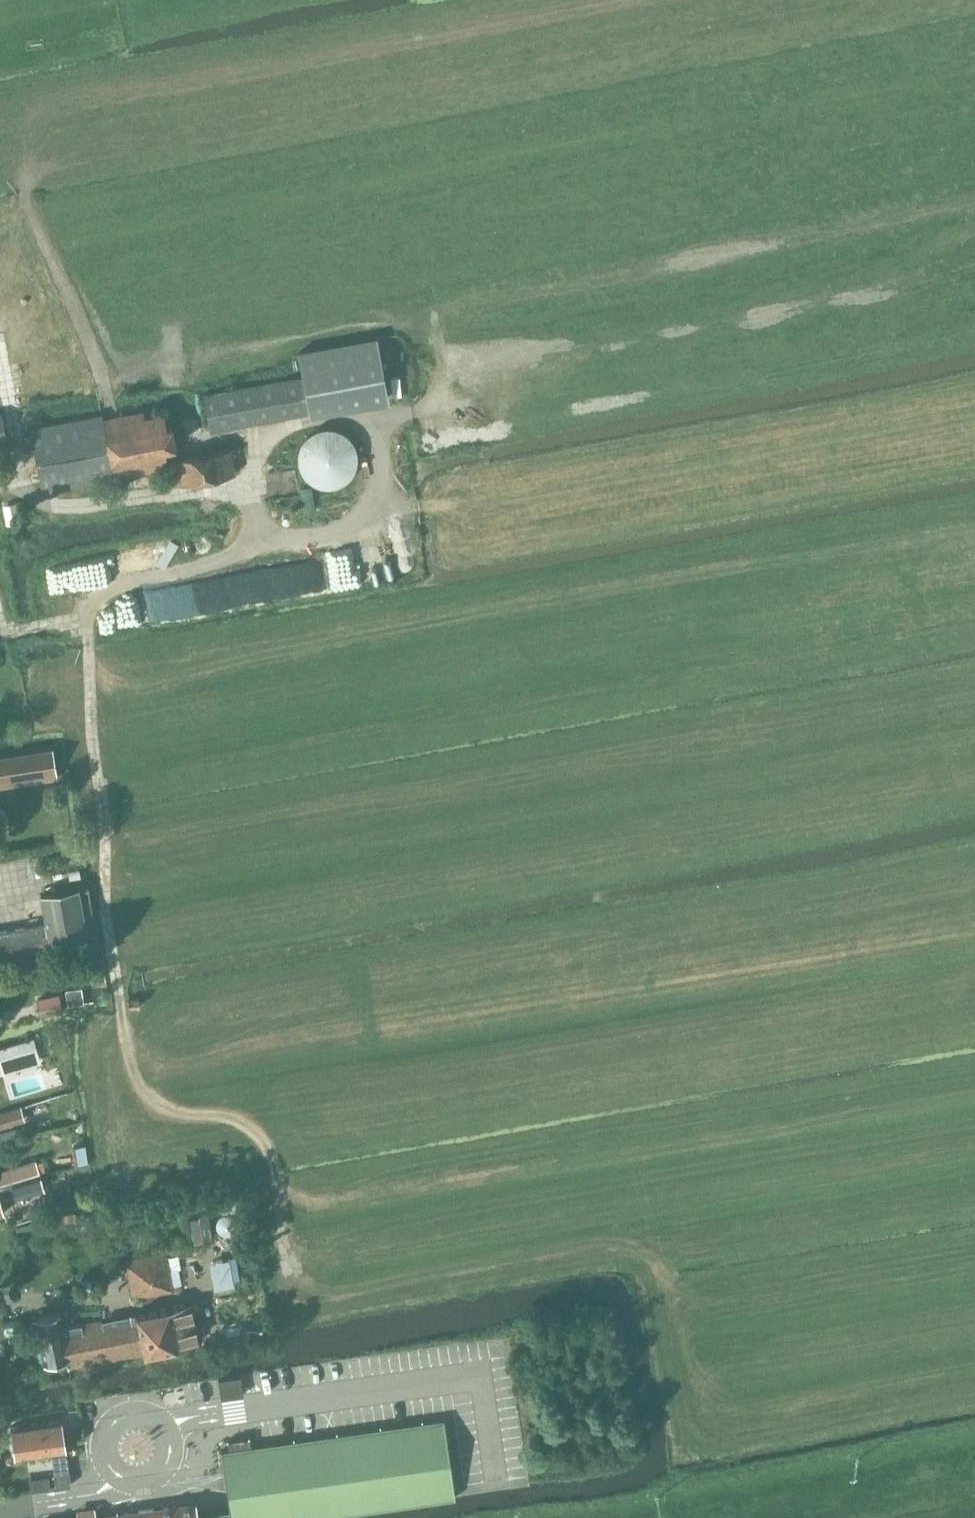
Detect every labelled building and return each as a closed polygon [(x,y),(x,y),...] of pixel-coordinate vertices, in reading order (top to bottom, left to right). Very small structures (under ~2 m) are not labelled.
[(313,410),(391,395),(380,331),(302,347),(305,375),(313,410)] [(298,376),(204,394),(210,429),(305,412),(298,376)] [(101,414),(31,427),(32,432),(41,481),(43,491),(115,477),(169,466),(165,448),(176,445),(171,424),(166,425),(164,412),(145,415),(143,409),(101,418),(101,414)] [(357,456),(357,455),(357,449),(355,444),(353,441),(350,435),(345,431),(340,428),(336,426),(329,425),(324,425),(318,427),(312,429),(307,433),(303,437),(300,443),(298,449),(297,454),(298,460),(299,465),(301,471),(305,476),(308,479),(314,482),(318,484),(325,485),(331,485),(336,484),(343,481),(347,478),(351,473),(355,467),(357,461),(357,456)] [(171,458),(175,484),(236,473),(231,447),(171,458)] [(57,779),(52,749),(0,757),(0,788),(57,779)] [(87,884),(40,893),(50,949),(97,941),(87,884)] [(29,953),(50,950),(45,922),(0,930),(0,959),(29,953)] [(50,949),(50,950),(29,953),(31,963),(52,958),(50,949)] [(47,982),(46,982),(48,991),(59,989),(57,980),(56,980),(53,963),(44,965),(47,982)] [(83,1002),(81,986),(65,988),(67,1004),(83,1002)] [(38,997),(41,1011),(60,1007),(57,993),(38,997)] [(140,1005),(140,997),(129,998),(129,1006),(140,1005)] [(35,1058),(29,1038),(0,1047),(0,1064),(2,1064),(3,1068),(35,1058)] [(27,1123),(21,1104),(0,1111),(0,1132),(27,1123)] [(40,1171),(36,1159),(0,1170),(0,1183),(40,1171)] [(38,1172),(12,1181),(16,1196),(43,1188),(38,1172)] [(1,1200),(16,1196),(12,1181),(0,1183),(0,1212),(4,1211),(1,1200)] [(224,1214),(193,1215),(194,1236),(224,1235),(224,1214)] [(126,1264),(133,1298),(174,1290),(167,1256),(126,1264)] [(213,1263),(217,1285),(247,1280),(244,1258),(213,1263)] [(192,1302),(138,1313),(145,1352),(199,1341),(192,1302)] [(45,1361),(68,1357),(69,1357),(64,1327),(61,1312),(36,1316),(45,1361)] [(138,1313),(64,1327),(69,1357),(68,1357),(70,1366),(145,1352),(138,1313)] [(508,1447),(527,1444),(515,1379),(497,1382),(508,1447)] [(197,1517),(299,1517),(454,1498),(443,1418),(250,1446),(249,1437),(248,1437),(249,1443),(229,1446),(228,1440),(226,1440),(228,1449),(220,1450),(228,1508),(196,1512),(197,1517)] [(61,1419),(10,1426),(13,1445),(14,1453),(22,1452),(22,1453),(50,1449),(56,1486),(71,1484),(61,1419)] [(75,1517),(197,1517),(196,1512),(195,1501),(75,1517)]
